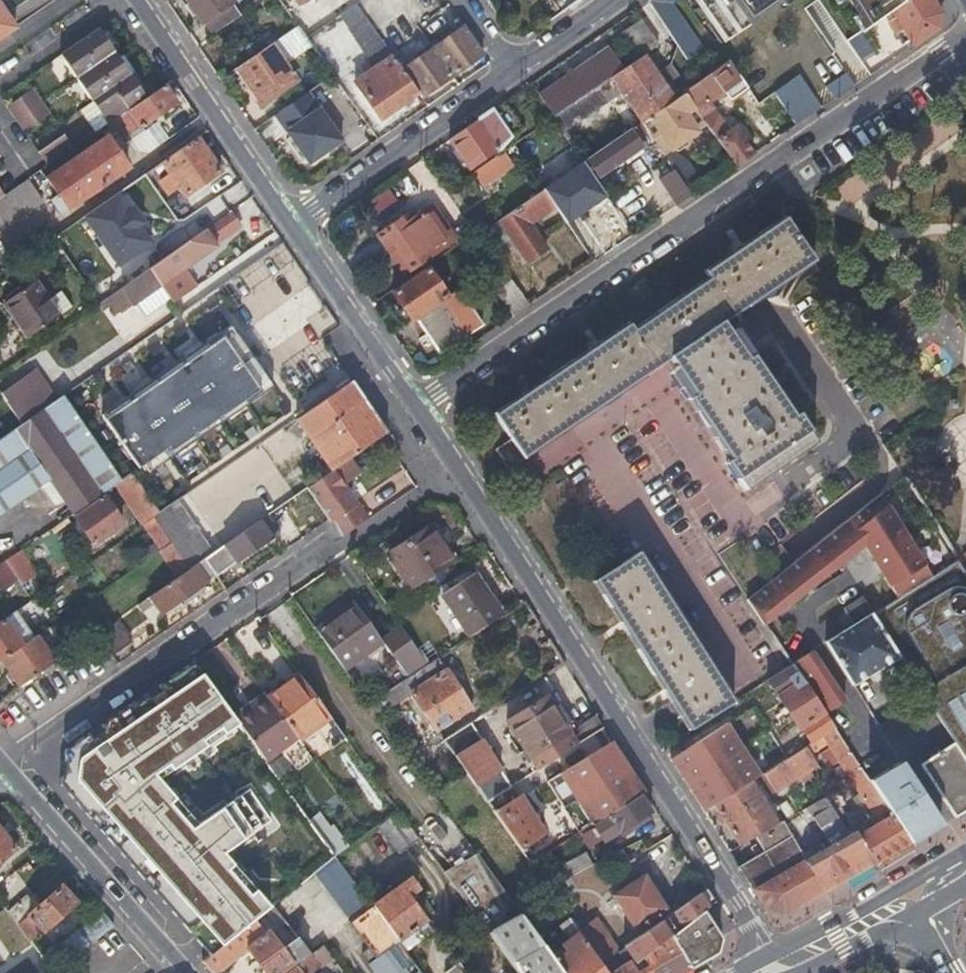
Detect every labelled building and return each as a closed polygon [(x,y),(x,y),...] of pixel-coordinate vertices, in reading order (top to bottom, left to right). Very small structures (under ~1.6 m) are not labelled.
[(202,22),(231,3),(229,0),(187,0),(202,22)] [(384,18),(393,11),(388,4),(394,0),(377,0),(374,2),(384,18)] [(686,59),(702,48),(671,3),(674,0),(646,0),(645,1),(686,59)] [(710,21),(721,36),(727,32),(766,5),(762,0),(696,0),(710,21)] [(857,12),(866,25),(872,20),(888,8),(900,0),(849,0),(857,12)] [(911,47),(938,28),(939,12),(931,0),(900,0),(888,8),(911,47)] [(14,29),(0,9),(0,38),(14,29)] [(850,16),(859,29),(861,28),(866,25),(857,12),(850,16)] [(374,28),(366,17),(348,30),(374,68),(354,82),(380,120),(418,93),(402,69),(374,28)] [(861,28),(875,48),(887,40),(872,20),(866,25),(861,28)] [(658,45),(641,21),(616,38),(633,62),(644,54),(658,45)] [(729,35),(727,32),(721,36),(710,21),(705,25),(717,43),(729,35)] [(451,76),(483,54),(463,26),(439,43),(434,37),(428,41),(451,76)] [(294,75),(318,59),(304,37),(296,27),(273,44),(294,75)] [(859,29),(849,36),(863,57),(875,48),(861,28),(859,29)] [(113,119),(145,98),(140,91),(117,59),(109,47),(99,34),(96,29),(58,56),(91,103),(106,124),(113,119)] [(105,31),(99,34),(109,47),(114,44),(105,31)] [(418,93),(421,97),(451,76),(428,41),(421,46),(424,53),(402,69),(418,93)] [(273,44),(239,67),(261,99),(264,97),(267,102),(285,90),(284,83),(294,75),(273,44)] [(633,62),(612,76),(610,78),(640,121),(647,115),(673,98),(644,54),(633,62)] [(117,59),(140,91),(145,87),(123,55),(117,59)] [(551,93),(542,99),(554,116),(610,78),(612,76),(598,55),(548,89),(551,93)] [(734,166),(752,154),(734,127),(727,131),(705,100),(723,88),(730,98),(745,87),(727,61),(683,91),(693,106),(734,166)] [(824,86),(833,100),(854,86),(845,72),(824,86)] [(797,74),(772,92),(794,125),(819,108),(797,74)] [(284,83),(285,90),(298,82),(295,76),(284,83)] [(113,119),(126,137),(177,101),(164,84),(145,98),(113,119)] [(48,114),(31,90),(6,107),(24,132),(48,114)] [(684,113),(693,106),(683,91),(673,98),(647,115),(658,131),(650,137),(663,155),(671,149),(676,150),(685,144),(687,137),(696,131),(684,113)] [(306,94),(273,117),(307,165),(340,141),(306,94)] [(94,132),(106,124),(91,103),(79,111),(94,132)] [(492,108),(449,137),(471,168),(496,152),(510,133),(492,108)] [(568,222),(607,195),(583,159),(554,116),(514,143),(544,187),(556,205),(568,222)] [(640,121),(586,158),(597,174),(644,142),(639,135),(646,131),(640,121)] [(46,165),(71,148),(61,136),(37,153),(46,165)] [(129,168),(108,137),(48,179),(68,210),(129,168)] [(221,174),(196,139),(160,164),(184,199),(221,174)] [(497,155),(444,192),(450,201),(504,165),(497,155)] [(674,201),(688,191),(667,160),(653,170),(674,201)] [(35,188),(29,177),(12,188),(19,199),(35,188)] [(556,205),(544,187),(488,225),(505,249),(515,243),(527,260),(549,245),(532,221),(556,205)] [(115,195),(82,218),(115,266),(148,244),(115,195)] [(447,237),(428,210),(413,220),(409,214),(378,236),(389,253),(394,251),(408,271),(440,248),(437,244),(447,237)] [(240,227),(230,212),(204,230),(214,245),(240,227)] [(721,328),(816,264),(785,219),(704,273),(708,278),(631,329),(628,324),(494,414),(510,440),(493,451),(506,472),(670,361),(677,371),(669,375),(728,463),(724,465),(742,493),(816,445),(797,417),(792,420),(734,333),(727,337),(721,328)] [(204,230),(147,270),(158,285),(160,287),(169,301),(171,304),(190,291),(179,273),(216,247),(214,245),(204,230)] [(141,274),(96,305),(101,311),(108,307),(114,316),(130,306),(135,304),(160,287),(158,285),(147,270),(141,274)] [(394,293),(412,320),(414,318),(446,297),(427,270),(394,293)] [(494,292),(512,317),(529,305),(511,280),(494,292)] [(26,338),(57,316),(33,282),(2,302),(26,338)] [(144,317),(169,301),(160,287),(135,304),(144,317)] [(456,291),(446,297),(414,318),(438,353),(480,326),(456,291)] [(230,327),(101,416),(143,476),(272,387),(230,327)] [(2,392),(23,422),(56,400),(35,370),(2,392)] [(332,470),(387,432),(352,380),(337,390),(295,419),(331,471),(332,470)] [(117,481),(119,480),(61,397),(56,400),(23,422),(0,438),(0,513),(20,499),(36,520),(62,502),(70,514),(94,497),(117,481)] [(307,488),(328,519),(330,518),(341,536),(366,519),(332,470),(331,471),(307,488)] [(117,481),(145,521),(148,519),(157,513),(129,473),(119,480),(117,481)] [(293,497),(301,491),(296,483),(235,525),(240,533),(263,518),(293,497)] [(746,601),(763,625),(861,549),(857,544),(861,541),(896,596),(930,574),(882,494),(746,601)] [(220,547),(184,495),(160,511),(178,538),(196,564),(204,558),(220,547)] [(90,544),(118,524),(101,499),(72,518),(90,544)] [(157,513),(148,519),(167,545),(178,538),(160,511),(157,513)] [(215,575),(216,577),(271,539),(263,527),(267,524),(263,518),(240,533),(231,539),(220,547),(204,558),(215,575)] [(389,557),(410,591),(452,563),(430,530),(389,557)] [(178,538),(167,545),(185,571),(196,564),(178,538)] [(17,576),(22,583),(37,573),(20,548),(6,558),(17,576)] [(590,586),(684,734),(732,703),(638,555),(590,586)] [(957,556),(930,574),(896,596),(879,607),(870,613),(898,656),(942,727),(951,743),(965,767),(965,573),(957,556)] [(0,562),(0,588),(17,576),(6,558),(0,562)] [(185,571),(146,599),(150,605),(154,602),(161,613),(215,575),(204,558),(196,564),(185,571)] [(441,597),(468,638),(501,616),(474,575),(441,597)] [(826,643),(852,687),(898,656),(870,613),(866,606),(861,598),(843,609),(853,625),(826,643)] [(875,601),(866,606),(870,613),(879,607),(875,601)] [(352,604),(313,630),(343,671),(382,646),(405,680),(425,667),(400,629),(378,643),(352,604)] [(13,611),(1,619),(20,646),(31,638),(13,611)] [(4,658),(20,646),(1,619),(0,620),(0,660),(4,658)] [(125,633),(119,623),(102,634),(114,654),(125,648),(119,638),(125,633)] [(22,684),(54,662),(35,636),(31,638),(20,646),(4,658),(22,684)] [(790,666),(823,716),(842,703),(811,652),(790,666)] [(425,667),(405,680),(376,699),(368,705),(376,717),(409,695),(434,732),(469,709),(436,659),(425,667)] [(230,713),(189,664),(65,750),(63,766),(61,786),(208,954),(251,920),(262,911),(271,904),(310,873),(333,854),(318,834),(306,818),(263,758),(234,719),(230,713)] [(809,746),(833,731),(823,716),(790,666),(764,682),(761,684),(765,690),(769,688),(782,707),(788,717),(797,730),(799,729),(809,746)] [(296,740),(313,729),(329,718),(296,674),(264,696),(265,697),(294,737),(296,740)] [(539,772),(587,740),(553,691),(505,721),(539,772)] [(265,697),(264,696),(261,692),(230,713),(234,719),(265,697)] [(372,694),(363,699),(368,705),(376,699),(372,694)] [(265,697),(234,719),(263,758),(294,737),(265,697)] [(788,717),(782,707),(776,711),(783,720),(788,717)] [(471,716),(475,722),(487,715),(482,709),(471,716)] [(326,748),(343,737),(329,718),(313,729),(326,748)] [(480,742),(469,726),(443,743),(454,759),(480,742)] [(726,726),(669,761),(683,782),(687,779),(694,790),(689,792),(702,813),(758,777),(726,726)] [(867,783),(833,731),(809,746),(814,754),(827,746),(871,815),(872,814),(883,808),(881,804),(867,783)] [(454,759),(466,777),(476,791),(500,774),(480,742),(454,759)] [(561,776),(592,826),(608,816),(638,795),(643,792),(625,763),(612,743),(561,776)] [(951,818),(965,809),(965,767),(951,743),(918,764),(951,818)] [(805,749),(790,758),(764,775),(776,794),(815,769),(805,749)] [(867,783),(881,804),(907,844),(938,826),(898,763),(867,783)] [(476,791),(487,806),(511,791),(500,774),(476,791)] [(728,853),(734,864),(758,850),(766,841),(762,835),(770,831),(778,827),(751,783),(720,802),(714,806),(740,846),(728,853)] [(649,812),(654,809),(643,792),(638,795),(649,812)] [(638,795),(608,816),(618,831),(649,812),(638,795)] [(495,817),(519,851),(544,835),(521,799),(495,817)] [(839,844),(850,838),(830,807),(826,801),(810,810),(814,817),(820,813),(839,844)] [(879,823),(889,817),(883,808),(872,814),(879,823)] [(396,851),(418,840),(405,812),(383,823),(396,851)] [(313,813),(306,818),(318,834),(325,829),(313,813)] [(887,855),(907,844),(889,817),(879,823),(869,828),(863,818),(847,822),(856,835),(850,838),(839,844),(824,852),(814,858),(806,862),(790,836),(777,843),(775,847),(786,864),(789,863),(793,870),(779,877),(764,853),(737,868),(765,911),(773,913),(781,916),(798,907),(845,879),(887,855)] [(325,829),(318,834),(333,854),(347,845),(332,824),(325,829)] [(770,831),(777,843),(790,836),(783,824),(778,827),(770,831)] [(14,847),(0,829),(0,859),(14,847)] [(524,858),(530,867),(556,850),(549,841),(524,858)] [(812,854),(814,858),(824,852),(822,849),(812,854)] [(474,853),(441,870),(461,897),(468,906),(516,972),(561,972),(548,955),(474,853)] [(560,868),(567,883),(593,867),(584,853),(560,868)] [(348,924),(371,907),(333,854),(310,873),(271,904),(285,922),(295,936),(309,954),(321,944),(348,924)] [(616,888),(640,872),(633,862),(608,877),(616,888)] [(382,922),(397,942),(424,922),(406,897),(416,889),(408,878),(371,907),(382,922)] [(632,932),(665,911),(643,879),(611,899),(632,932)] [(25,916),(38,930),(39,932),(72,903),(57,886),(39,903),(25,916)] [(669,914),(679,929),(701,911),(713,902),(704,888),(669,914)] [(8,913),(16,924),(25,916),(39,903),(27,890),(6,910),(8,913)] [(455,915),(468,906),(461,897),(449,907),(455,915)] [(285,922),(271,904),(262,911),(275,928),(285,922)] [(348,924),(374,960),(397,942),(382,922),(371,907),(348,924)] [(668,938),(689,968),(716,952),(718,944),(719,936),(701,911),(679,929),(668,938)] [(53,971),(113,925),(100,912),(42,957),(53,971)] [(669,914),(658,922),(668,938),(679,929),(669,914)] [(16,924),(28,939),(38,930),(25,916),(16,924)] [(208,954),(200,960),(211,972),(219,972),(245,953),(262,972),(281,972),(299,959),(306,968),(299,972),(296,969),(291,972),(311,972),(318,966),(309,954),(295,936),(279,949),(265,932),(262,933),(251,920),(208,954)] [(548,955),(561,972),(605,972),(599,965),(573,928),(568,921),(557,929),(566,942),(548,955)] [(668,938),(658,922),(615,954),(599,965),(605,972),(611,972),(630,961),(633,965),(640,960),(668,938)] [(573,928),(599,965),(615,954),(591,923),(583,929),(579,925),(573,928)] [(689,968),(668,938),(640,960),(633,965),(630,961),(611,972),(679,972),(689,968)] [(397,942),(374,960),(368,964),(375,972),(419,972),(397,942)] [(331,957),(321,944),(309,954),(318,966),(331,957)] [(457,963),(443,972),(464,972),(457,963)]
